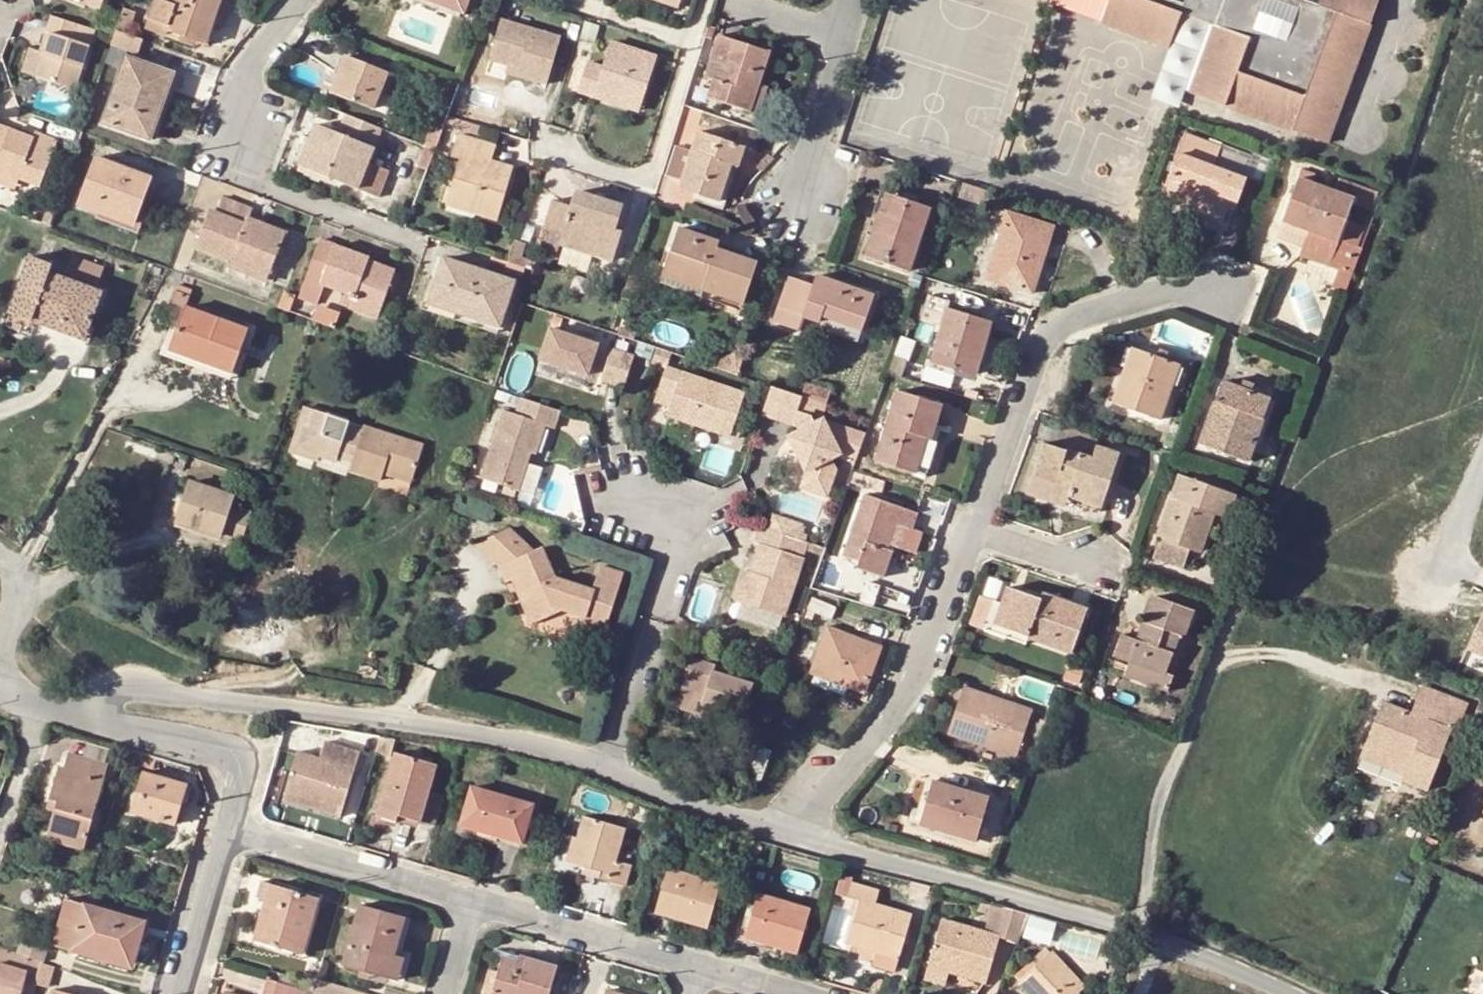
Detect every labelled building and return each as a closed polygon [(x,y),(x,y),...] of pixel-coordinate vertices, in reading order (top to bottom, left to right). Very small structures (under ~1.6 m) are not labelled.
[(88,4),(86,8),(102,14),(107,0),(78,0),(88,4)] [(175,5),(160,0),(156,0),(149,20),(170,27),(168,31),(197,41),(204,21),(215,24),(215,22),(223,0),(177,0),(175,5)] [(215,22),(225,26),(234,0),(223,0),(215,22)] [(467,0),(435,0),(463,11),(467,0)] [(1101,21),(1109,0),(1059,0),(1057,5),(1101,21)] [(1101,21),(1170,47),(1182,14),(1207,23),(1214,26),(1190,93),(1326,143),(1379,0),(1320,0),(1318,5),(1306,0),(1274,0),(1298,9),(1284,42),(1253,29),(1263,0),(1186,0),(1185,4),(1174,0),(1109,0),(1101,21)] [(124,9),(117,30),(130,35),(136,14),(124,9)] [(80,25),(51,16),(46,32),(52,34),(36,80),(72,94),(89,48),(74,42),(80,25)] [(166,37),(168,31),(170,27),(149,20),(146,29),(166,37)] [(215,24),(204,21),(197,41),(207,44),(215,24)] [(560,41),(500,23),(488,65),(506,71),(519,74),(517,82),(546,91),(560,41)] [(579,43),(594,48),(599,30),(584,25),(579,43)] [(711,43),(715,31),(707,29),(703,40),(711,43)] [(36,80),(52,34),(46,32),(39,52),(30,48),(20,74),(36,80)] [(766,52),(717,36),(703,80),(711,82),(706,99),(747,112),(756,85),(766,52)] [(657,54),(612,39),(602,66),(587,61),(577,93),(609,104),(611,97),(640,106),(657,54)] [(373,109),(387,71),(348,55),(333,93),(373,109)] [(150,140),(174,74),(128,57),(104,123),(150,140)] [(517,82),(519,74),(506,71),(504,78),(517,82)] [(766,89),(756,85),(747,112),(757,115),(766,89)] [(640,106),(611,97),(609,104),(637,113),(640,106)] [(301,166),(359,189),(366,170),(375,148),(382,129),(345,115),(339,133),(317,125),(301,166)] [(411,127),(397,121),(393,134),(407,139),(411,127)] [(486,143),(475,139),(478,130),(460,125),(451,157),(459,160),(447,197),(477,206),(475,214),(496,221),(513,170),(491,163),(489,168),(481,167),(486,143)] [(20,180),(42,187),(59,142),(44,135),(41,142),(34,139),(0,126),(0,172),(20,180)] [(673,148),(664,178),(680,183),(678,190),(718,203),(730,167),(736,169),(741,147),(696,132),(690,154),(673,148)] [(34,139),(41,142),(44,135),(37,133),(34,139)] [(1183,134),(1158,201),(1178,210),(1179,205),(1222,220),(1230,200),(1236,201),(1244,180),(1211,168),(1219,147),(1183,134)] [(495,145),(486,143),(481,167),(489,168),(491,163),(495,145)] [(434,150),(423,145),(415,169),(425,173),(434,150)] [(395,156),(375,148),(366,170),(386,178),(395,156)] [(135,225),(152,180),(96,159),(80,204),(135,225)] [(0,172),(0,184),(17,190),(20,180),(0,172)] [(1280,224),(1304,233),(1334,244),(1351,200),(1295,179),(1280,224)] [(989,209),(993,195),(960,185),(955,199),(989,209)] [(543,228),(561,234),(559,243),(613,260),(623,231),(616,229),(622,208),(574,192),(570,206),(553,200),(543,228)] [(884,194),(878,213),(885,215),(891,197),(884,194)] [(250,209),(215,195),(196,245),(232,259),(271,273),(285,233),(247,219),(250,209)] [(445,204),(475,214),(477,206),(447,197),(445,204)] [(927,208),(891,197),(885,215),(878,213),(864,258),(907,272),(927,208)] [(622,208),(616,229),(623,231),(632,203),(625,200),(622,208)] [(1351,200),(1334,244),(1304,233),(1296,256),(1349,274),(1374,209),(1351,200)] [(1031,294),(1053,226),(1005,211),(984,278),(1031,294)] [(555,252),(559,243),(561,234),(543,228),(537,246),(555,252)] [(717,250),(719,242),(678,228),(661,277),(742,305),(756,264),(717,250)] [(368,261),(317,241),(298,298),(317,305),(323,286),(353,298),(381,307),(391,277),(366,268),(368,261)] [(527,245),(515,241),(507,263),(526,269),(528,261),(522,259),(527,245)] [(96,291),(104,268),(73,257),(66,279),(50,274),(54,264),(31,255),(10,313),(85,340),(102,293),(96,291)] [(267,282),(271,273),(232,259),(229,268),(267,282)] [(499,323),(513,283),(444,259),(430,300),(499,323)] [(811,286),(787,279),(772,322),(798,331),(801,319),(816,324),(817,318),(859,332),(872,294),(814,275),(811,286)] [(188,295),(175,290),(170,303),(184,309),(185,307),(188,295)] [(377,318),(381,307),(353,298),(350,309),(377,318)] [(973,375),(988,322),(929,305),(925,320),(938,324),(927,362),(973,375)] [(248,329),(185,307),(184,309),(169,350),(233,373),(248,329)] [(859,332),(817,318),(816,324),(824,326),(824,332),(856,343),(859,332)] [(587,381),(599,346),(548,329),(537,363),(587,381)] [(1117,345),(1110,365),(1125,371),(1114,403),(1156,419),(1167,388),(1182,394),(1191,368),(1134,348),(1133,351),(1117,345)] [(621,389),(632,358),(610,351),(600,381),(621,389)] [(734,377),(740,357),(731,353),(717,359),(714,370),(734,377)] [(729,441),(744,394),(665,368),(653,404),(669,410),(666,418),(729,441)] [(1223,379),(1200,444),(1247,462),(1261,420),(1269,397),(1261,394),(1251,390),(1240,386),(1223,379)] [(1243,380),(1240,386),(1251,390),(1253,384),(1243,380)] [(832,392),(804,383),(799,398),(801,399),(816,403),(827,407),(832,392)] [(811,425),(809,422),(811,419),(796,414),(801,399),(799,398),(768,388),(759,416),(798,429),(798,431),(786,438),(803,475),(798,490),(827,499),(836,473),(830,464),(843,456),(822,419),(811,425)] [(939,404),(895,391),(875,462),(915,474),(925,440),(929,440),(939,404)] [(796,414),(811,419),(816,403),(801,399),(796,414)] [(545,429),(553,432),(559,414),(517,400),(512,415),(502,412),(479,481),(518,495),(531,457),(535,458),(545,429)] [(349,419),(303,404),(289,452),(318,462),(319,457),(335,462),(337,457),(352,462),(349,471),(381,482),(385,468),(412,478),(422,443),(364,424),(363,429),(348,425),(349,419)] [(1070,429),(1063,450),(1092,459),(1096,445),(1098,438),(1070,429)] [(929,440),(925,440),(915,474),(926,477),(937,443),(929,440)] [(1026,495),(1049,503),(1053,493),(1067,499),(1068,497),(1102,509),(1120,453),(1096,445),(1092,459),(1063,450),(1044,443),(1026,495)] [(530,461),(522,488),(535,492),(543,465),(530,461)] [(871,489),(874,479),(860,474),(857,484),(871,489)] [(1235,495),(1177,475),(1155,537),(1159,539),(1188,549),(1193,550),(1205,512),(1215,515),(1227,519),(1235,495)] [(175,521),(221,537),(240,543),(250,512),(230,505),(233,498),(188,483),(175,521)] [(1067,499),(1053,493),(1049,503),(1064,508),(1067,499)] [(889,545),(896,525),(911,530),(917,514),(863,495),(842,556),(865,564),(863,570),(883,577),(892,552),(887,550),(889,545)] [(1215,515),(1205,512),(1193,550),(1202,553),(1215,515)] [(802,526),(772,516),(767,531),(798,541),(802,526)] [(896,525),(889,545),(910,553),(917,532),(911,530),(896,525)] [(731,603),(784,620),(808,545),(798,541),(767,531),(757,528),(751,544),(756,546),(748,573),(741,572),(731,603)] [(471,549),(494,571),(532,555),(508,531),(471,549)] [(1181,569),(1188,549),(1159,539),(1151,558),(1181,569)] [(630,570),(632,564),(645,568),(649,555),(608,542),(602,561),(630,570)] [(537,554),(532,555),(494,571),(502,589),(508,586),(517,582),(528,605),(519,610),(528,630),(558,617),(578,624),(574,637),(599,646),(620,581),(596,573),(588,596),(551,584),(537,554)] [(528,605),(517,582),(508,586),(519,610),(528,605)] [(1006,586),(1000,604),(993,625),(1027,636),(1071,652),(1085,608),(1042,592),(1040,598),(1006,586)] [(1148,625),(1142,642),(1134,639),(1122,635),(1113,657),(1128,663),(1123,678),(1167,694),(1172,679),(1165,677),(1166,674),(1179,636),(1183,638),(1192,612),(1150,596),(1140,622),(1148,625)] [(809,597),(805,609),(814,613),(830,619),(835,607),(809,597)] [(971,625),(1025,644),(1027,636),(993,625),(1000,604),(981,597),(971,625)] [(810,623),(814,613),(805,609),(801,619),(810,623)] [(1482,611),(1466,651),(1482,658),(1482,611)] [(578,624),(558,617),(528,630),(571,645),(574,637),(578,624)] [(1148,625),(1140,622),(1134,639),(1142,642),(1148,625)] [(862,692),(879,646),(825,627),(809,674),(862,692)] [(737,733),(753,683),(690,662),(673,710),(737,733)] [(1077,687),(1083,671),(1067,666),(1062,682),(1077,687)] [(976,692),(962,687),(946,731),(1016,756),(1032,711),(988,696),(986,706),(974,702),(976,692)] [(1367,744),(1411,763),(1403,781),(1401,785),(1427,796),(1453,735),(1458,737),(1461,733),(1470,710),(1422,690),(1410,717),(1383,706),(1367,744)] [(974,702),(986,706),(988,696),(976,692),(974,702)] [(1481,700),(1472,720),(1480,724),(1482,718),(1482,701),(1481,700)] [(391,760),(395,743),(380,739),(376,756),(391,760)] [(296,754),(285,793),(343,810),(360,755),(323,744),(318,761),(296,754)] [(1411,763),(1367,744),(1360,762),(1403,781),(1411,763)] [(740,776),(758,782),(770,752),(752,745),(740,776)] [(89,747),(86,759),(106,765),(110,754),(89,747)] [(110,766),(106,765),(86,759),(72,755),(67,770),(61,768),(51,800),(57,802),(49,827),(87,838),(98,804),(88,802),(94,779),(105,782),(110,766)] [(428,793),(434,767),(395,756),(377,817),(386,820),(387,814),(433,828),(442,798),(428,793)] [(176,827),(187,788),(142,774),(131,812),(176,827)] [(94,779),(88,802),(98,804),(105,782),(94,779)] [(975,842),(987,798),(931,781),(919,824),(975,842)] [(521,841),(532,806),(471,788),(460,826),(489,835),(490,832),(521,841)] [(340,820),(343,810),(285,793),(282,802),(340,820)] [(582,817),(576,838),(570,863),(585,868),(593,870),(591,877),(623,887),(629,867),(615,863),(624,830),(582,817)] [(84,849),(87,838),(49,827),(46,837),(84,849)] [(572,838),(566,862),(570,863),(576,838),(572,838)] [(591,877),(593,870),(585,868),(583,874),(591,877)] [(707,928),(718,887),(667,871),(655,911),(707,928)] [(850,884),(851,879),(836,875),(830,894),(858,902),(843,958),(894,974),(910,918),(875,907),(878,893),(850,884)] [(300,956),(317,899),(262,883),(258,898),(264,900),(252,941),(300,956)] [(796,954),(808,913),(757,897),(743,937),(796,954)] [(145,925),(82,905),(67,900),(52,946),(128,969),(129,963),(134,946),(139,948),(145,925)] [(1002,909),(979,903),(975,914),(999,920),(1002,909)] [(402,919),(358,906),(342,967),(386,979),(393,956),(402,919)] [(999,920),(994,938),(997,939),(1016,944),(1017,942),(1028,915),(1002,909),(999,920)] [(1017,942),(1039,950),(1050,921),(1028,915),(1017,942)] [(940,922),(927,968),(947,974),(983,984),(997,939),(994,938),(940,922)] [(43,963),(46,964),(52,946),(22,937),(17,953),(43,963)] [(25,981),(37,985),(39,976),(42,965),(0,949),(0,993),(21,993),(25,981)] [(1083,990),(1051,955),(1019,984),(1029,993),(1078,993),(1083,990)] [(402,959),(393,956),(386,979),(397,982),(402,959)] [(491,993),(548,993),(556,969),(519,958),(517,963),(502,959),(491,993)] [(39,976),(49,980),(53,967),(46,964),(43,963),(42,965),(39,976)] [(943,987),(947,974),(927,968),(923,982),(943,987)] [(314,993),(267,979),(262,993),(314,993)] [(998,993),(1012,993),(1016,984),(1004,979),(998,993)] [(37,985),(25,981),(21,993),(34,993),(37,985)] [(314,993),(350,993),(350,991),(317,981),(316,986),(314,993)]
